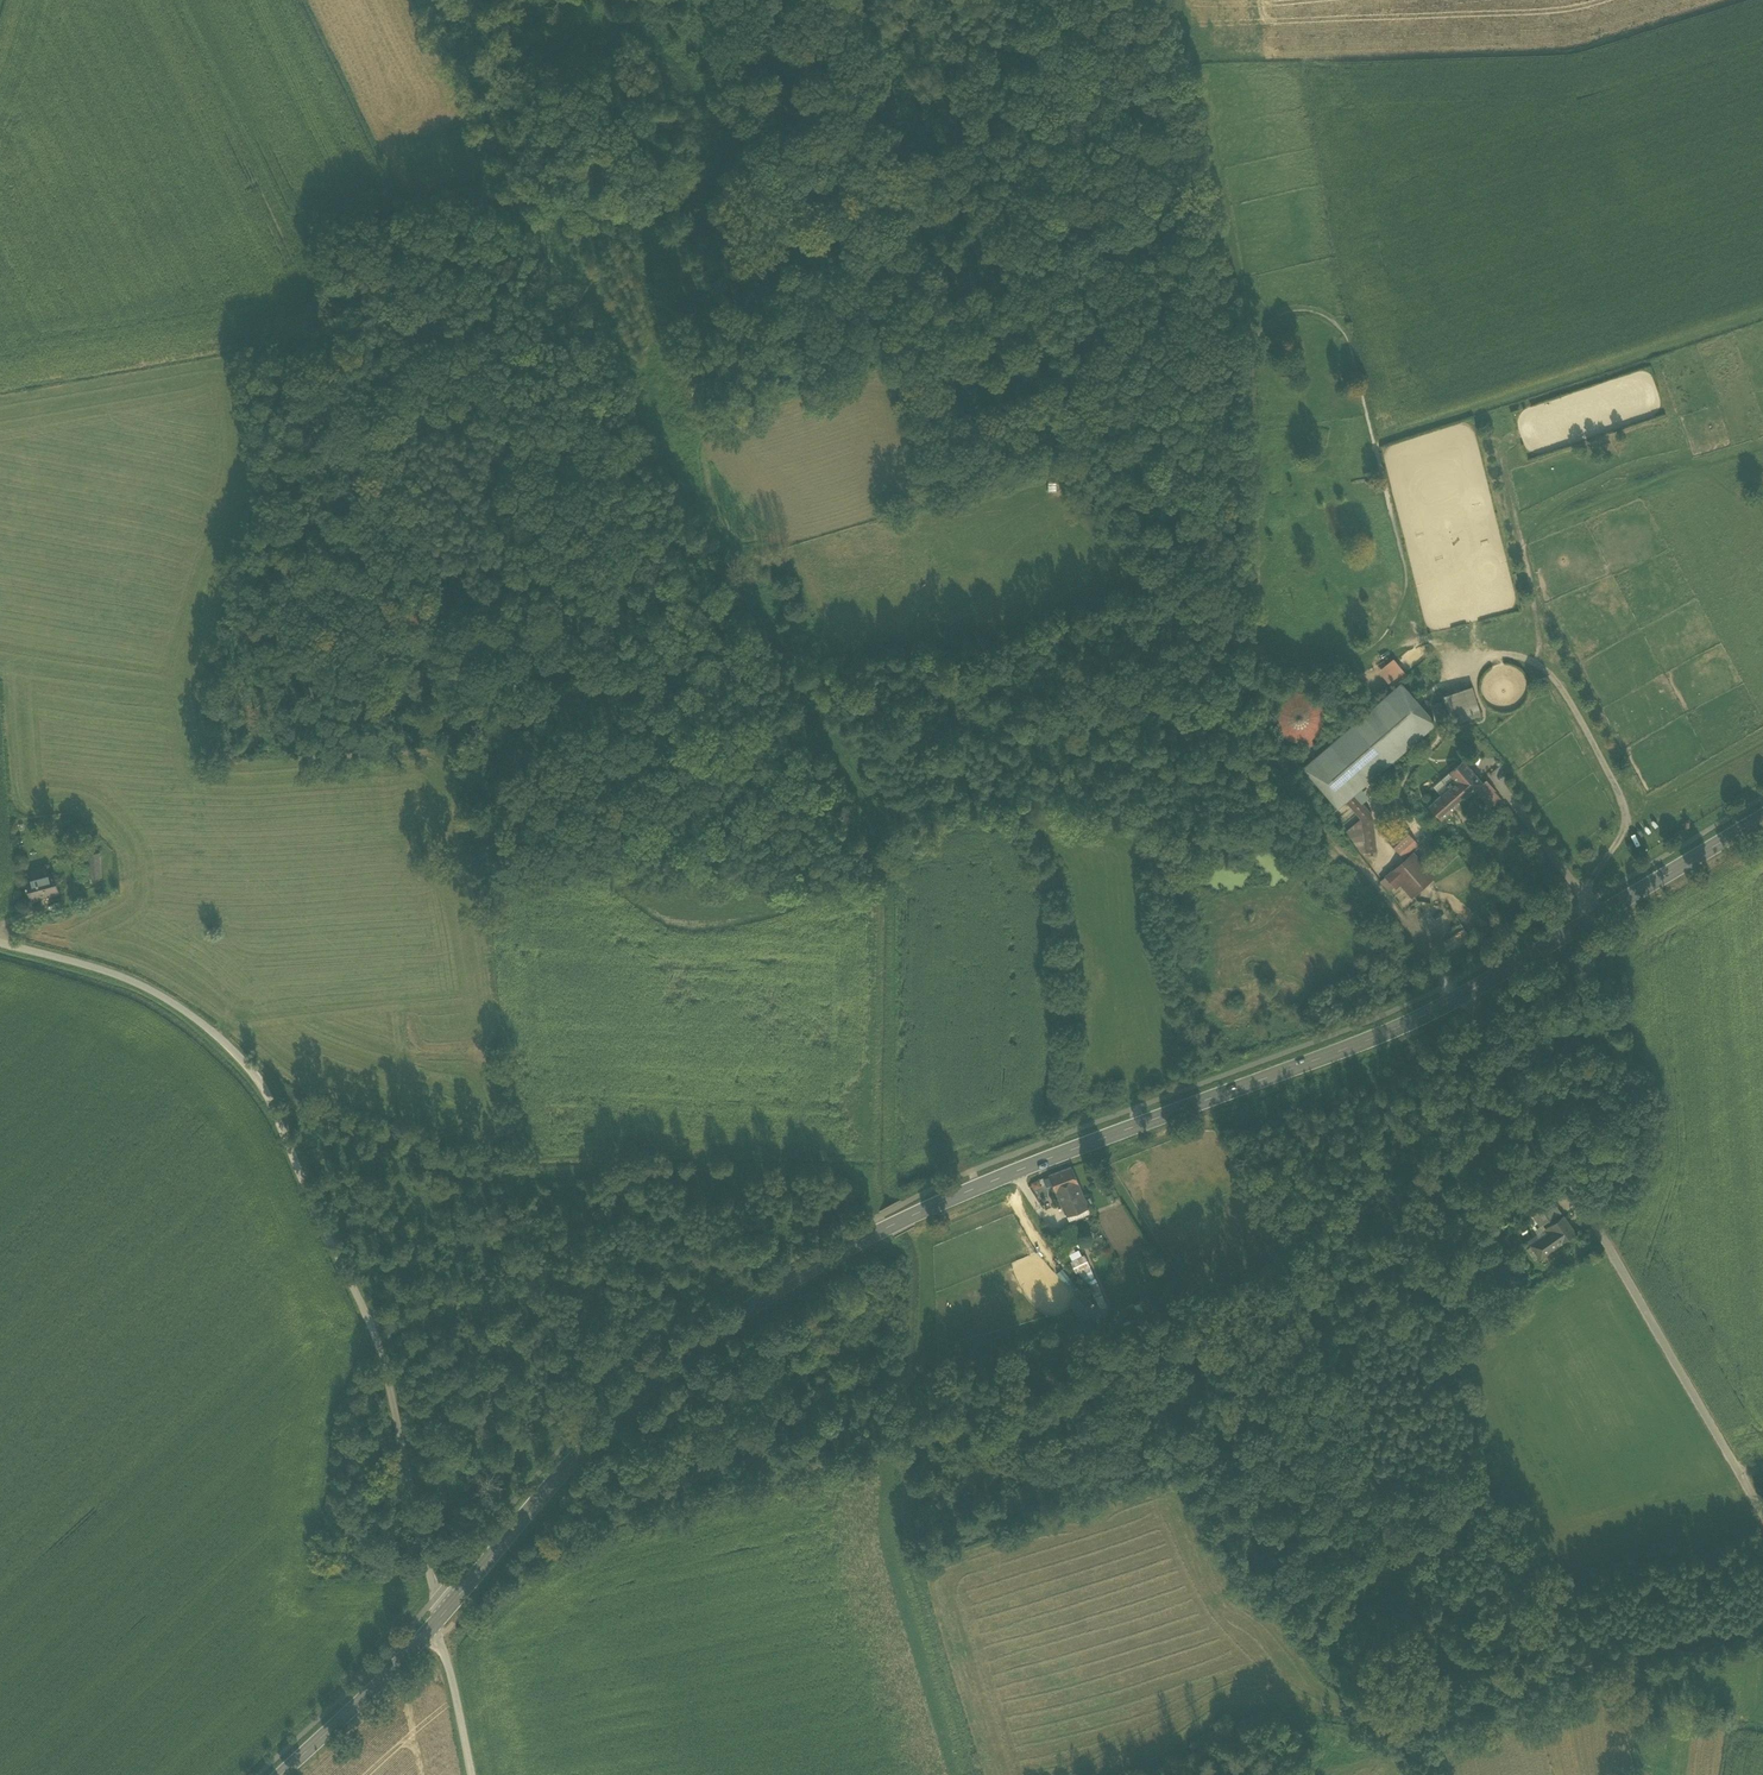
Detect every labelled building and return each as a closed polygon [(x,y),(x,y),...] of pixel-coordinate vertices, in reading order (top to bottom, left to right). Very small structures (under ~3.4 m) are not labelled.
[(1391,670),(1398,664),(1393,658),(1378,671),(1391,687),(1399,680),(1399,679),(1391,670)] [(1399,679),(1399,680),(1406,674),(1398,664),(1391,670),(1399,679)] [(1304,768),(1337,806),(1372,776),(1376,782),(1386,774),(1381,768),(1434,722),(1401,684),(1304,768)] [(1471,687),(1444,696),(1452,723),(1480,714),(1471,687)] [(1297,742),(1315,736),(1324,719),(1318,701),(1301,692),(1283,698),(1274,715),(1280,733),(1297,742)] [(1432,704),(1437,723),(1446,721),(1442,702),(1432,704)] [(1463,760),(1450,772),(1457,781),(1440,795),(1429,806),(1441,819),(1474,789),(1482,782),(1463,760)] [(1434,788),(1440,795),(1457,781),(1450,772),(1434,786),(1434,788)] [(1486,779),(1482,782),(1474,789),(1490,807),(1500,798),(1494,792),(1496,791),(1486,779)] [(1354,794),(1352,796),(1368,813),(1370,818),(1373,845),(1376,845),(1373,818),(1370,812),(1354,794)] [(1347,831),(1361,852),(1377,850),(1376,845),(1373,845),(1370,818),(1368,813),(1352,796),(1346,801),(1362,819),(1347,831)] [(1382,833),(1388,839),(1402,827),(1396,821),(1382,833)] [(1417,844),(1413,840),(1402,827),(1388,839),(1399,852),(1404,856),(1417,844)] [(101,882),(100,876),(101,876),(99,853),(88,854),(90,878),(91,883),(101,882)] [(1400,881),(1413,896),(1433,879),(1411,854),(1385,876),(1394,886),(1400,881)] [(26,881),(31,900),(60,893),(54,873),(26,881)] [(1492,929),(1486,921),(1472,930),(1478,939),(1492,929)] [(1073,1189),(1081,1207),(1099,1200),(1091,1181),(1094,1180),(1087,1163),(1063,1172),(1071,1190),(1073,1189)] [(1540,1209),(1549,1221),(1561,1212),(1553,1200),(1540,1209)] [(1530,1244),(1539,1257),(1575,1231),(1564,1215),(1544,1229),(1546,1233),(1530,1244)] [(1069,1253),(1083,1284),(1096,1279),(1083,1247),(1069,1253)] [(1061,1318),(1085,1309),(1079,1292),(1069,1296),(1064,1280),(1041,1289),(1048,1310),(1057,1307),(1061,1318)] [(1077,1312),(1080,1319),(1090,1315),(1087,1308),(1077,1312)]
